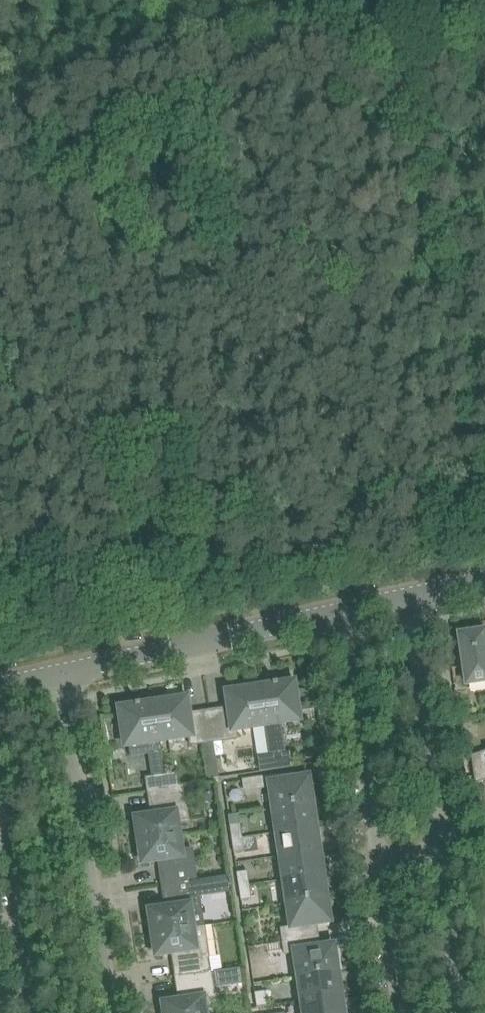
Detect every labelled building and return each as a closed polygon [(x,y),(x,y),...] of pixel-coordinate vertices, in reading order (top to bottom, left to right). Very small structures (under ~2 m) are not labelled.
[(460,635),(467,685),(484,682),(484,633),(484,632),(479,633),(479,629),(464,632),(464,635),(460,635)] [(271,756),(259,758),(261,772),(288,768),(294,767),(292,753),(286,754),(286,752),(282,724),(300,721),(297,704),(297,703),(295,691),(294,683),(261,688),(267,726),(268,735),(271,756)] [(256,728),(266,726),(267,726),(261,688),(241,691),(227,693),(228,698),(230,711),(210,714),(214,742),(237,739),(236,731),(256,728)] [(190,717),(188,705),(187,699),(173,701),(154,704),(159,742),(160,742),(190,738),(191,746),(214,742),(210,714),(190,717)] [(154,704),(120,709),(126,747),(129,747),(130,747),(131,755),(149,752),(152,751),(161,750),(160,742),(159,742),(154,704)] [(471,756),(476,784),(484,781),(484,752),(471,756)] [(178,787),(176,774),(149,778),(151,791),(178,787)] [(290,781),(289,774),(243,781),(244,791),(271,787),(275,809),(312,803),(308,777),(307,778),(307,779),(290,781)] [(183,786),(178,787),(151,791),(155,817),(137,819),(140,841),(180,835),(177,820),(188,819),(183,786)] [(207,787),(201,792),(202,800),(210,803),(217,798),(215,790),(207,787)] [(278,833),(316,828),(312,803),(275,809),(278,833)] [(232,839),(243,838),(241,824),(230,825),(232,839)] [(282,856),(319,850),(316,828),(278,833),(282,856)] [(182,851),(180,835),(140,841),(143,864),(162,861),(165,885),(197,880),(192,849),(182,851)] [(234,853),(245,852),(243,838),(232,839),(234,853)] [(285,880),(323,874),(319,850),(282,856),(285,880)] [(239,887),(250,885),(248,871),(237,873),(239,887)] [(289,903),(326,898),(323,874),(285,880),(289,903)] [(153,912),(150,912),(151,917),(154,934),(193,928),(204,926),(202,911),(200,897),(232,892),(230,875),(197,880),(165,885),(167,898),(169,909),(165,910),(153,912)] [(241,901),(252,899),(250,885),(239,887),(241,901)] [(330,924),(326,898),(289,903),(292,928),(282,929),(284,942),(314,937),(312,925),(328,923),(329,924),(330,924)] [(204,926),(154,934),(156,951),(157,956),(160,956),(171,954),(175,953),(179,977),(211,973),(206,942),(204,926)] [(315,949),(314,937),(284,942),(285,954),(296,953),(300,977),(337,971),(334,946),(332,946),(332,947),(315,949)] [(164,1004),(165,1010),(166,1012),(206,1012),(205,1005),(215,1004),(213,987),(216,987),(242,983),(240,968),(223,971),(211,973),(179,977),(183,1002),(179,1002),(167,1004),(164,1004)] [(303,1001),(341,995),(337,971),(300,977),(303,1001)] [(257,1007),(268,1006),(266,991),(255,993),(257,1007)] [(341,995),(303,1001),(305,1012),(344,1012),(341,995)]
